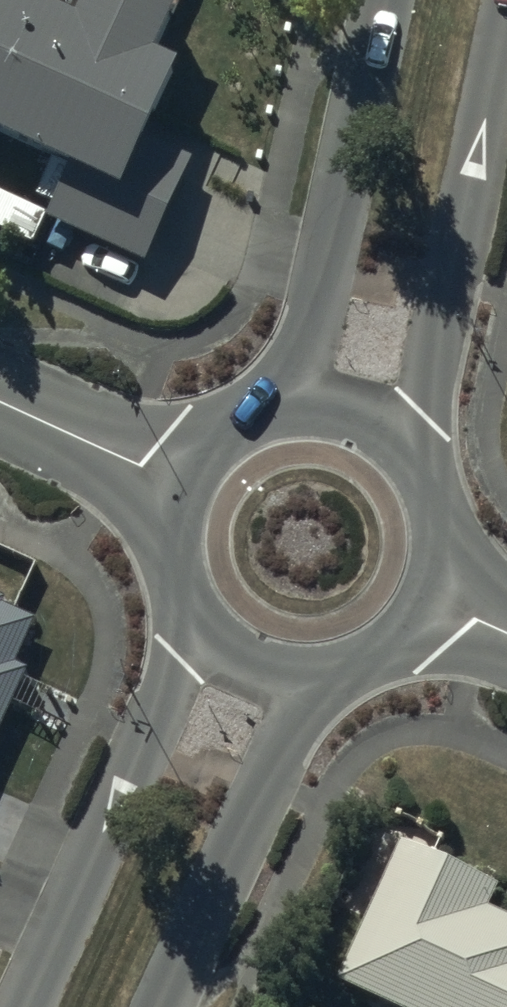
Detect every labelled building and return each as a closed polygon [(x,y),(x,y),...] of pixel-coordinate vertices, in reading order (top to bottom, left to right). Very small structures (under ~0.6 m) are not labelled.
[(16,0),(0,0),(0,149),(66,178),(47,222),(151,267),(198,158),(154,139),(181,77),(160,68),(179,23),(127,0),(92,0),(80,28),(16,0)] [(29,679),(18,674),(36,628),(2,615),(5,607),(0,605),(0,749),(29,679)] [(338,992),(372,1006),(506,1006),(506,926),(490,918),(500,895),(402,851),(338,992)]
